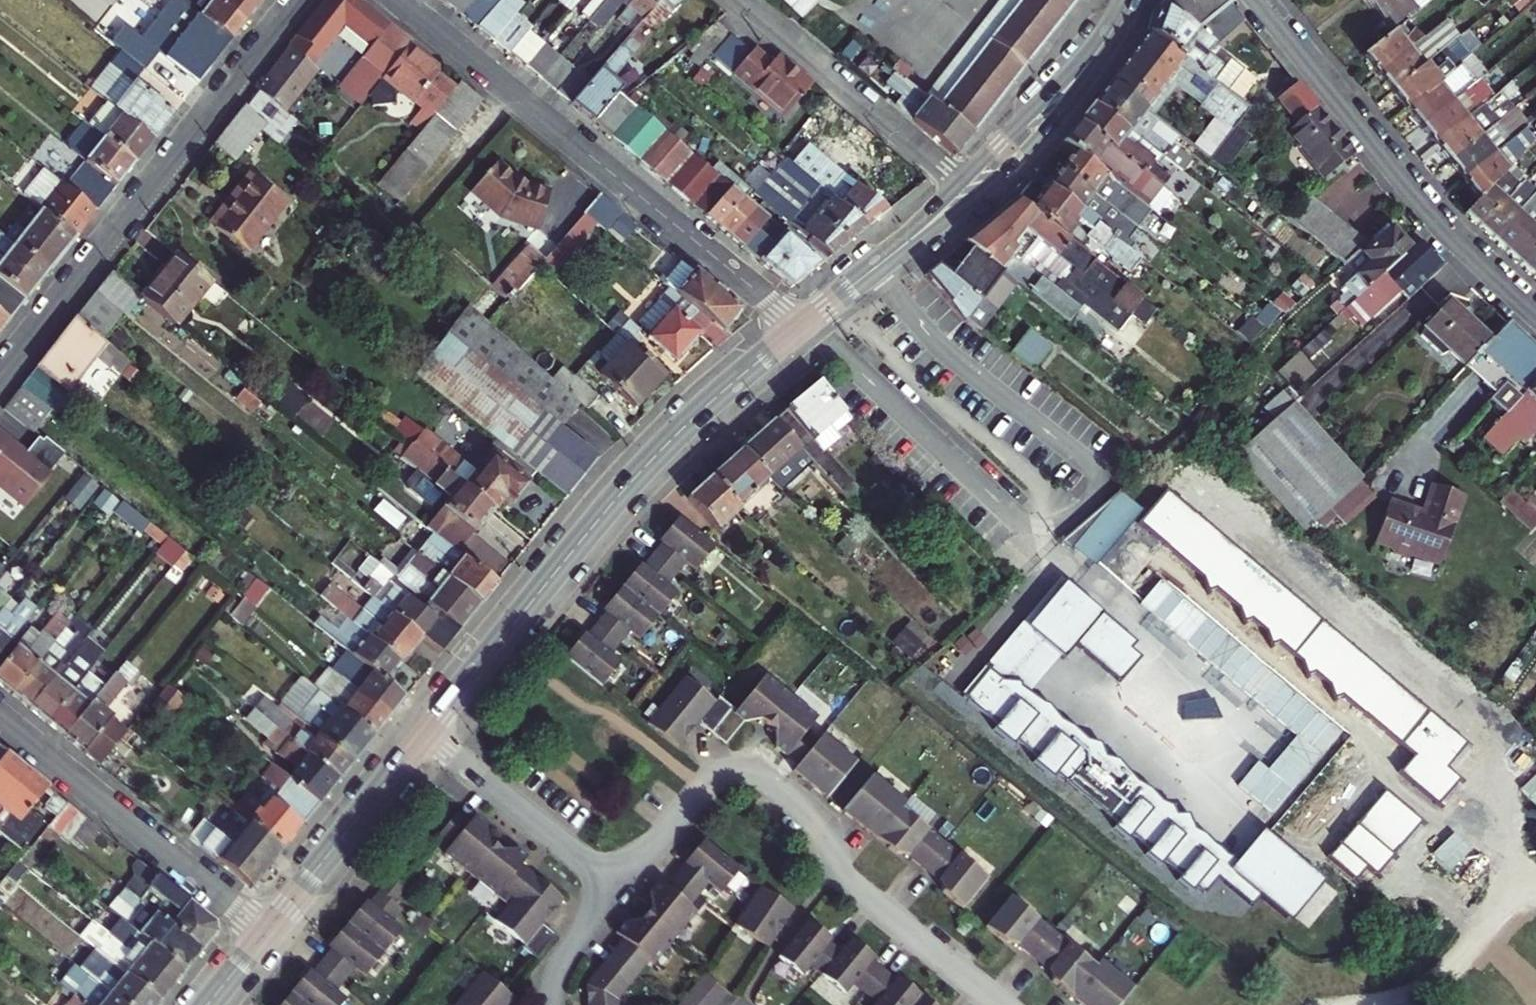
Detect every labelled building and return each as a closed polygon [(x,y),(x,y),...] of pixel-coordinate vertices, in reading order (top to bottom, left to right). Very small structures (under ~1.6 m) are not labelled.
[(197,82),(214,60),(230,40),(200,17),(177,0),(172,0),(142,39),(157,51),(197,82)] [(200,17),(213,0),(177,0),(200,17)] [(216,0),(213,0),(200,17),(230,40),(238,30),(245,22),(216,0)] [(258,0),(216,0),(245,22),(256,7),(260,2),(258,0)] [(370,45),(387,23),(374,14),(357,0),(325,0),(286,49),(308,66),(342,23),(370,45)] [(476,0),(449,0),(445,4),(461,17),(476,0)] [(461,17),(475,29),(493,8),(498,2),(496,0),(476,0),(461,17)] [(475,29),(491,41),(514,14),(520,6),(513,0),(500,0),(498,2),(493,8),(475,29)] [(584,9),(592,16),(606,0),(592,0),(584,9)] [(634,0),(606,0),(592,16),(604,26),(624,2),(629,6),(634,0)] [(653,9),(661,0),(634,0),(629,6),(626,10),(633,16),(645,2),(653,9)] [(655,31),(682,0),(661,0),(653,9),(644,20),(655,31)] [(826,14),(819,0),(810,0),(784,13),(801,27),(810,23),(826,14)] [(849,3),(855,10),(876,0),(856,0),(849,3)] [(926,94),(939,105),(1010,15),(1021,0),(999,0),(926,94)] [(1010,15),(1046,42),(1079,0),(1021,0),(1010,15)] [(1167,12),(1219,53),(1244,20),(1228,0),(1168,0),(1167,12)] [(1390,30),(1406,18),(1392,0),(1366,0),(1390,30)] [(1432,0),(1392,0),(1406,18),(1418,8),(1420,10),(1432,0)] [(826,14),(810,23),(816,39),(843,26),(835,10),(826,14)] [(1218,89),(1202,108),(1200,110),(1214,122),(1229,134),(1247,110),(1241,105),(1257,84),(1219,53),(1167,12),(1150,36),(1218,89)] [(491,41),(508,55),(525,34),(530,28),(514,14),(491,41)] [(939,105),(972,134),(1046,42),(1010,15),(939,105)] [(717,22),(696,39),(714,54),(731,34),(717,22)] [(412,44),(387,23),(370,45),(337,87),(359,105),(366,96),(381,77),(384,80),(410,46),(412,44)] [(1390,94),(1434,58),(1453,42),(1455,40),(1441,23),(1421,40),(1376,77),(1390,94)] [(122,45),(147,65),(157,51),(142,39),(124,26),(114,40),(122,45)] [(1402,43),(1393,33),(1369,53),(1361,59),(1376,77),(1421,40),(1414,33),(1402,43)] [(508,55),(522,67),(541,46),(525,34),(508,55)] [(716,55),(725,63),(742,43),(733,35),(716,55)] [(1202,108),(1218,89),(1150,36),(1112,86),(1147,114),(1171,82),(1202,108)] [(1434,58),(1390,94),(1404,112),(1465,62),(1468,60),(1453,42),(1434,58)] [(736,72),(753,52),(742,43),(725,63),(736,72)] [(107,99),(115,106),(136,79),(147,65),(122,45),(112,58),(126,70),(104,97),(107,99)] [(623,45),(602,70),(614,80),(635,56),(623,45)] [(396,89),(416,105),(439,75),(442,72),(426,59),(410,46),(384,80),(396,89)] [(522,67),(538,80),(556,59),(541,46),(522,67)] [(284,112),(316,72),(308,66),(286,49),(272,67),(254,89),(258,92),(284,112)] [(772,63),(755,49),(753,52),(736,72),(734,74),(786,118),(814,85),(779,55),(772,63)] [(112,58),(90,85),(104,97),(126,70),(112,58)] [(556,59),(538,80),(554,94),(572,73),(556,59)] [(906,79),(914,70),(901,59),(893,67),(906,79)] [(1479,79),(1465,62),(1404,112),(1418,129),(1479,79)] [(574,70),(572,73),(554,94),(571,107),(590,84),(574,70)] [(614,80),(602,70),(590,84),(571,107),(583,117),(597,128),(626,97),(622,93),(624,89),(614,80)] [(439,75),(416,105),(421,109),(411,122),(421,130),(454,87),(439,75)] [(393,94),(396,89),(384,80),(381,77),(366,96),(372,100),(372,107),(395,105),(393,94)] [(136,79),(115,106),(154,137),(165,123),(175,110),(136,79)] [(972,134),(939,105),(926,94),(906,79),(897,90),(905,97),(921,110),(913,120),(956,155),(972,134)] [(1494,97),(1479,79),(1418,129),(1433,147),(1494,97)] [(400,203),(482,99),(470,90),(459,81),(454,87),(421,130),(377,185),(400,203)] [(1112,86),(1096,106),(1131,134),(1177,169),(1192,149),(1147,114),(1112,86)] [(1293,132),(1317,110),(1298,87),(1279,103),(1295,125),(1291,128),(1293,132)] [(261,130),(278,143),(295,121),(284,112),(258,92),(251,101),(245,108),(265,124),(261,130)] [(1497,95),(1494,97),(1433,147),(1447,164),(1511,112),(1497,95)] [(612,141),(641,109),(626,97),(597,128),(612,141)] [(921,110),(905,97),(897,106),(913,120),(921,110)] [(103,137),(135,161),(144,149),(154,137),(115,106),(107,99),(86,125),(103,137)] [(242,105),(211,145),(234,163),(261,130),(265,124),(245,108),(242,105)] [(1131,134),(1095,106),(1079,126),(1161,189),(1165,192),(1173,181),(1165,176),(1168,172),(1136,147),(1133,151),(1124,143),(1131,134)] [(628,154),(641,165),(668,133),(641,109),(612,141),(628,154)] [(1307,165),(1338,137),(1317,110),(1293,132),(1285,139),(1307,165)] [(1525,130),(1511,112),(1447,164),(1462,183),(1507,146),(1525,130)] [(84,161),(103,137),(86,125),(83,121),(68,141),(69,148),(84,161)] [(1193,150),(1207,160),(1227,136),(1229,134),(1214,122),(1193,150)] [(1064,146),(1074,154),(1123,192),(1149,211),(1165,192),(1161,189),(1079,126),(1064,146)] [(691,152),(668,133),(641,165),(654,175),(664,184),(691,152)] [(1241,148),(1227,136),(1207,160),(1222,172),(1241,148)] [(103,137),(84,161),(116,185),(126,173),(135,161),(103,137)] [(1317,177),(1348,150),(1338,137),(1307,165),(1317,177)] [(825,191),(867,227),(887,211),(811,146),(803,155),(814,165),(812,167),(831,184),(825,191)] [(1518,160),(1507,146),(1462,183),(1478,202),(1503,176),(1518,160)] [(678,195),(690,205),(717,175),(691,152),(664,184),(678,195)] [(1062,171),(1121,217),(1136,228),(1137,229),(1150,212),(1149,211),(1074,154),(1062,171)] [(96,210),(116,185),(84,161),(65,185),(96,210)] [(497,164),(470,194),(501,221),(538,231),(549,193),(525,186),(522,184),(516,181),(497,164)] [(805,174),(825,191),(831,184),(812,167),(805,174)] [(42,209),(62,183),(47,170),(26,196),(42,209)] [(1136,228),(1121,217),(1062,171),(1050,187),(1141,259),(1147,252),(1130,239),(1137,229),(1136,228)] [(732,174),(725,182),(732,188),(739,180),(732,174)] [(867,227),(825,191),(805,174),(801,178),(796,174),(790,179),(796,185),(789,192),(847,243),(867,227)] [(717,175),(690,205),(699,213),(705,218),(732,188),(725,182),(717,175)] [(230,207),(213,229),(243,254),(283,204),(249,176),(229,201),(233,204),(230,207)] [(1503,176),(1478,202),(1465,216),(1480,229),(1506,201),(1518,188),(1503,176)] [(732,188),(744,199),(751,190),(739,180),(732,188)] [(847,243),(789,192),(782,199),(763,181),(753,193),(828,257),(847,243)] [(65,185),(62,183),(42,209),(76,236),(87,222),(96,210),(65,185)] [(1493,242),(1531,202),(1535,198),(1535,195),(1523,183),(1518,188),(1506,201),(1480,229),(1493,242)] [(1050,187),(1049,187),(1030,213),(1078,251),(1089,236),(1135,269),(1142,260),(1141,259),(1050,187)] [(712,223),(718,228),(744,199),(732,188),(705,218),(712,223)] [(1165,192),(1149,211),(1160,219),(1175,200),(1165,192)] [(608,231),(623,214),(600,196),(587,212),(608,231)] [(1506,254),(1532,226),(1535,222),(1535,198),(1531,202),(1493,242),(1506,254)] [(744,199),(718,228),(725,233),(731,238),(756,209),(744,199)] [(1367,247),(1317,210),(1305,201),(1287,222),(1345,268),(1367,247)] [(1113,339),(1143,302),(1078,251),(1030,213),(1017,203),(964,245),(972,251),(1017,287),(1026,293),(1038,303),(1068,326),(1076,316),(1080,312),(1113,339)] [(14,243),(48,270),(63,252),(76,236),(42,209),(23,232),(15,226),(6,236),(14,243)] [(758,262),(783,232),(756,209),(731,238),(743,248),(758,262)] [(542,266),(552,275),(570,253),(567,250),(577,240),(579,241),(596,222),(586,214),(546,261),(542,266)] [(1532,226),(1506,254),(1520,267),(1535,249),(1535,222),(1532,226)] [(1255,228),(1238,247),(1263,269),(1280,250),(1255,228)] [(14,243),(6,236),(0,232),(0,262),(14,243)] [(820,264),(783,232),(758,262),(789,289),(820,264)] [(1393,267),(1410,252),(1392,232),(1364,257),(1371,266),(1345,290),(1350,296),(1356,303),(1393,267)] [(14,243),(0,262),(0,278),(26,298),(36,286),(48,270),(14,243)] [(494,285),(510,299),(542,266),(546,261),(537,253),(530,247),(494,285)] [(1398,295),(1406,303),(1440,271),(1420,248),(1396,270),(1393,267),(1356,303),(1354,304),(1364,314),(1383,296),(1389,303),(1398,295)] [(1520,267),(1533,280),(1535,277),(1535,249),(1520,267)] [(1017,287),(972,251),(952,276),(935,268),(924,277),(965,324),(978,334),(1017,287)] [(202,297),(212,284),(176,253),(157,275),(140,295),(177,326),(202,297)] [(663,284),(669,289),(723,335),(743,312),(681,261),(663,284)] [(94,292),(121,314),(123,316),(140,295),(111,271),(94,292)] [(0,278),(0,313),(9,320),(26,298),(0,278)] [(212,284),(202,297),(214,308),(225,295),(212,284)] [(701,337),(714,350),(728,339),(723,335),(669,289),(638,323),(649,334),(647,337),(676,363),(701,337)] [(75,317),(101,339),(121,314),(94,292),(75,317)] [(1336,309),(1342,315),(1354,304),(1356,303),(1350,296),(1336,309)] [(1488,343),(1446,305),(1420,330),(1462,371),(1463,369),(1477,354),(1488,343)] [(415,378),(495,443),(535,474),(566,499),(598,459),(558,426),(577,402),(470,307),(415,378)] [(9,320),(0,313),(0,331),(9,320)] [(1093,330),(1076,316),(1068,326),(1086,340),(1093,330)] [(35,366),(68,392),(77,382),(95,359),(107,344),(101,339),(75,317),(55,341),(35,366)] [(629,321),(617,334),(634,350),(642,341),(637,336),(641,332),(629,321)] [(1494,369),(1496,371),(1523,343),(1504,325),(1488,343),(1477,354),(1494,369)] [(117,329),(107,344),(118,352),(128,336),(117,329)] [(1319,330),(1279,372),(1297,389),(1336,346),(1319,330)] [(1027,333),(1007,358),(1030,376),(1049,351),(1027,333)] [(635,407),(664,377),(634,350),(617,334),(589,364),(635,407)] [(1502,375),(1529,348),(1523,343),(1496,371),(1502,375)] [(118,352),(107,344),(95,359),(109,369),(111,366),(121,374),(127,365),(129,362),(118,352)] [(1481,385),(1492,395),(1492,394),(1506,379),(1508,382),(1535,353),(1529,348),(1502,375),(1496,371),(1481,385)] [(1535,384),(1535,355),(1535,353),(1508,382),(1503,388),(1519,403),(1535,384)] [(1477,354),(1463,369),(1480,384),(1494,369),(1477,354)] [(141,376),(127,365),(121,374),(120,375),(134,385),(141,376)] [(35,366),(20,386),(49,410),(52,413),(68,392),(35,366)] [(1481,385),(1496,371),(1494,369),(1480,384),(1481,385)] [(576,376),(566,387),(589,409),(600,397),(576,376)] [(1492,395),(1494,397),(1503,388),(1508,382),(1506,379),(1492,394),(1492,395)] [(101,401),(77,382),(68,392),(91,411),(101,401)] [(848,421),(816,383),(786,410),(785,411),(823,455),(837,443),(831,435),(848,421)] [(1519,403),(1505,419),(1482,444),(1501,461),(1511,450),(1517,456),(1535,435),(1535,384),(1519,403)] [(10,398),(2,409),(31,433),(49,410),(20,386),(10,398)] [(1488,403),(1505,419),(1519,403),(1503,388),(1494,397),(1488,403)] [(243,390),(235,398),(252,412),(260,404),(243,390)] [(1274,406),(1256,423),(1266,434),(1284,417),(1274,406)] [(823,455),(785,411),(771,423),(812,467),(839,495),(851,486),(823,455)] [(387,413),(381,420),(394,431),(400,424),(387,413)] [(1297,530),(1307,540),(1309,539),(1360,482),(1286,416),(1284,417),(1266,434),(1229,469),(1297,530)] [(782,495),(812,467),(771,423),(741,452),(767,480),(782,495)] [(25,452),(23,455),(16,450),(15,446),(2,434),(0,433),(0,487),(24,506),(51,474),(49,472),(25,452)] [(425,433),(413,447),(452,478),(464,463),(425,433)] [(37,437),(25,452),(49,472),(64,453),(44,438),(42,441),(37,437)] [(535,474),(495,443),(487,452),(492,457),(478,475),(466,489),(494,512),(502,502),(508,508),(535,474)] [(439,518),(429,530),(434,534),(459,554),(494,512),(466,489),(452,478),(413,447),(403,459),(421,474),(411,486),(412,495),(439,518)] [(741,452),(710,480),(737,508),(767,480),(741,452)] [(478,475),(464,463),(452,478),(466,489),(478,475)] [(78,510),(97,486),(83,474),(64,498),(78,510)] [(741,512),(737,508),(710,480),(689,501),(720,532),(741,512)] [(1171,485),(1140,516),(1138,518),(1152,532),(1177,506),(1184,499),(1171,485)] [(1432,488),(1426,504),(1422,517),(1388,506),(1374,546),(1392,552),(1394,558),(1408,562),(1413,559),(1439,569),(1463,499),(1432,488)] [(120,504),(103,491),(92,505),(109,518),(113,514),(120,504)] [(1055,545),(1086,573),(1138,518),(1140,516),(1116,494),(1055,545)] [(1498,506),(1532,535),(1535,530),(1535,518),(1509,494),(1498,506)] [(149,524),(122,502),(120,504),(113,514),(140,535),(143,531),(149,524)] [(1145,540),(1176,569),(1208,534),(1177,506),(1152,532),(1145,540)] [(671,585),(691,561),(702,570),(720,547),(682,517),(664,540),(666,541),(647,565),(645,563),(608,609),(610,611),(591,635),(588,632),(569,656),(607,686),(626,662),(616,653),(635,630),(645,639),(682,594),(671,585)] [(167,538),(149,524),(143,531),(161,546),(167,538)] [(418,553),(482,604),(497,586),(459,554),(434,534),(418,553)] [(1208,534),(1176,569),(1241,631),(1248,624),(1273,597),(1208,534)] [(1522,551),(1535,564),(1535,536),(1522,551)] [(171,568),(174,565),(185,552),(167,538),(161,546),(154,555),(171,568)] [(418,553),(401,539),(393,548),(411,562),(418,553)] [(185,552),(174,565),(182,572),(193,558),(185,552)] [(397,579),(461,630),(482,604),(418,553),(411,562),(397,579)] [(382,590),(394,575),(372,558),(359,573),(337,556),(332,563),(364,589),(371,581),(382,590)] [(236,587),(244,593),(255,579),(248,573),(236,587)] [(423,636),(443,652),(461,630),(397,579),(394,575),(382,590),(371,581),(364,589),(371,595),(423,636)] [(1062,576),(985,667),(1000,679),(1019,680),(1020,685),(1034,695),(1064,659),(1033,633),(1062,599),(1059,597),(1071,584),(1062,576)] [(268,589),(255,579),(244,593),(241,597),(244,599),(254,607),(268,589)] [(329,582),(319,595),(351,621),(402,662),(423,636),(371,595),(361,608),(329,582)] [(1138,641),(1071,584),(1059,597),(1062,599),(1033,633),(1064,659),(1065,657),(1063,655),(1074,641),(1121,682),(1143,657),(1133,648),(1138,641)] [(223,596),(212,587),(206,594),(217,603),(223,596)] [(10,600),(0,591),(0,612),(10,600)] [(1248,624),(1288,660),(1301,673),(1310,664),(1297,650),(1315,631),(1276,594),(1273,597),(1248,624)] [(256,609),(254,607),(244,599),(229,616),(242,626),(256,609)] [(0,612),(0,632),(10,640),(36,607),(26,600),(19,607),(10,600),(0,612)] [(44,633),(55,642),(70,623),(59,614),(44,633)] [(322,614),(313,624),(323,632),(329,624),(331,622),(322,614)] [(37,664),(54,678),(87,638),(93,630),(76,616),(70,623),(55,642),(37,664)] [(402,662),(351,621),(341,634),(329,624),(323,632),(375,675),(386,683),(402,662)] [(1322,623),(1315,631),(1338,653),(1345,644),(1322,623)] [(1248,624),(1241,631),(1281,668),(1288,660),(1248,624)] [(18,648),(37,664),(55,642),(44,633),(36,626),(18,648)] [(899,645),(895,650),(902,656),(913,643),(898,630),(891,638),(899,645)] [(10,640),(0,632),(0,652),(10,640)] [(87,638),(54,678),(72,693),(88,673),(104,650),(87,638)] [(899,645),(891,638),(887,642),(895,650),(899,645)] [(212,655),(200,646),(192,657),(204,666),(212,655)] [(37,664),(18,648),(0,669),(0,684),(2,686),(12,694),(37,664)] [(342,662),(333,672),(390,718),(405,700),(386,683),(375,675),(367,683),(342,662)] [(29,708),(54,678),(37,664),(12,694),(22,702),(29,708)] [(1297,863),(1262,833),(1235,864),(1229,856),(1210,842),(1201,832),(1193,829),(1186,813),(1174,813),(1171,804),(1159,800),(1148,787),(1134,779),(1116,757),(1104,756),(1098,741),(1084,738),(1070,723),(1058,717),(1046,701),(1041,700),(1034,695),(1020,685),(1019,680),(1000,679),(985,667),(960,696),(994,725),(990,730),(1013,749),(1017,744),(1037,761),(1033,766),(1052,782),(1057,777),(1117,828),(1113,833),(1127,844),(1131,839),(1147,853),(1143,858),(1156,869),(1160,864),(1178,879),(1174,884),(1188,895),(1192,890),(1202,898),(1216,882),(1249,910),(1257,900),(1283,922),(1318,881),(1297,863)] [(1117,696),(1189,761),(1213,734),(1139,671),(1117,696)] [(333,672),(318,692),(374,738),(390,718),(333,672)] [(88,673),(72,693),(89,707),(105,686),(88,673)] [(101,766),(114,749),(125,735),(127,733),(103,713),(127,683),(115,674),(105,686),(89,707),(65,736),(82,751),(101,766)] [(765,719),(781,733),(782,748),(803,766),(799,771),(831,799),(860,763),(828,737),(823,742),(811,733),(823,719),(771,676),(740,714),(692,676),(654,722),(685,746),(703,723),(730,745),(749,722),(765,719)] [(48,723),(72,693),(54,678),(29,708),(39,716),(48,723)] [(283,705),(298,717),(355,763),(374,738),(318,692),(303,679),(283,705)] [(168,686),(152,707),(169,721),(185,700),(168,686)] [(250,707),(276,729),(339,782),(355,763),(298,717),(293,723),(255,692),(246,704),(250,707)] [(89,707),(72,693),(48,723),(56,730),(65,736),(89,707)] [(265,742),(268,738),(276,729),(250,707),(240,720),(265,742)] [(290,779),(321,804),(339,782),(276,729),(268,738),(281,749),(278,753),(297,769),(290,779)] [(1346,734),(1319,765),(1355,794),(1382,764),(1346,734)] [(136,744),(125,735),(114,749),(124,758),(136,744)] [(20,824),(31,811),(49,789),(25,770),(6,755),(0,762),(0,808),(20,824)] [(279,792),(290,779),(272,763),(260,777),(279,792)] [(1262,833),(1297,863),(1355,794),(1319,765),(1262,833)] [(849,812),(900,855),(905,850),(928,869),(951,889),(947,893),(967,910),(992,880),(906,810),(911,804),(878,776),(849,812)] [(260,806),(248,823),(283,852),(321,804),(290,779),(279,792),(272,801),(268,798),(260,806)] [(65,804),(66,803),(56,795),(46,805),(57,814),(65,804)] [(233,811),(248,823),(260,806),(246,795),(233,811)] [(58,835),(76,813),(65,804),(57,814),(47,827),(58,835)] [(0,808),(0,838),(18,853),(44,822),(31,811),(20,824),(0,808)] [(100,832),(76,813),(58,835),(82,855),(100,832)] [(518,899),(500,920),(531,945),(528,947),(542,958),(561,935),(548,923),(567,899),(526,865),(531,858),(520,850),(506,852),(490,840),(489,825),(478,816),(473,823),(461,813),(442,837),(453,847),(448,853),(501,896),(506,889),(518,899)] [(189,839),(200,848),(214,831),(215,829),(203,820),(189,839)] [(230,845),(217,861),(252,890),(283,852),(248,823),(230,845)] [(200,848),(217,861),(230,845),(214,831),(200,848)] [(680,938),(701,912),(694,907),(714,882),(726,892),(745,868),(708,839),(669,887),(662,882),(622,933),(628,938),(591,984),(594,1004),(624,1004),(624,1001),(655,961),(659,964),(680,938)] [(116,883),(202,952),(215,935),(215,925),(135,860),(116,883)] [(7,876),(14,882),(25,867),(18,862),(7,876)] [(350,1000),(340,993),(358,969),(369,978),(406,931),(396,923),(406,912),(398,905),(409,891),(394,878),(372,905),(369,902),(332,949),(335,950),(316,974),(313,971),(286,1004),(346,1004),(350,1000)] [(202,952),(116,883),(100,902),(121,919),(186,972),(202,952)] [(799,908),(765,886),(741,924),(775,946),(799,908)] [(991,930),(1010,945),(1014,941),(1038,960),(1061,980),(1058,985),(1082,1004),(1127,1004),(1138,992),(1104,964),(1100,969),(1015,900),(991,930)] [(120,944),(130,953),(173,987),(186,972),(121,919),(108,935),(120,944)] [(904,978),(902,981),(879,962),(881,959),(857,940),(847,952),(836,942),(838,939),(815,920),(785,956),(809,975),(814,968),(851,997),(859,987),(881,1004),(936,1004),(904,978)] [(112,963),(160,1003),(173,987),(130,953),(120,944),(108,935),(91,921),(79,936),(106,958),(112,963)] [(160,1003),(112,963),(106,958),(95,971),(116,988),(110,996),(120,1004),(159,1004),(160,1003)] [(74,966),(66,977),(81,988),(89,978),(74,966)] [(89,978),(110,996),(116,988),(95,971),(89,978)] [(721,1001),(729,990),(707,972),(680,1004),(717,1004),(721,1001)] [(517,999),(513,995),(486,973),(459,1004),(513,1004),(517,999)] [(83,1004),(120,1004),(110,996),(89,978),(81,988),(66,977),(59,985),(73,997),(83,1004)]
